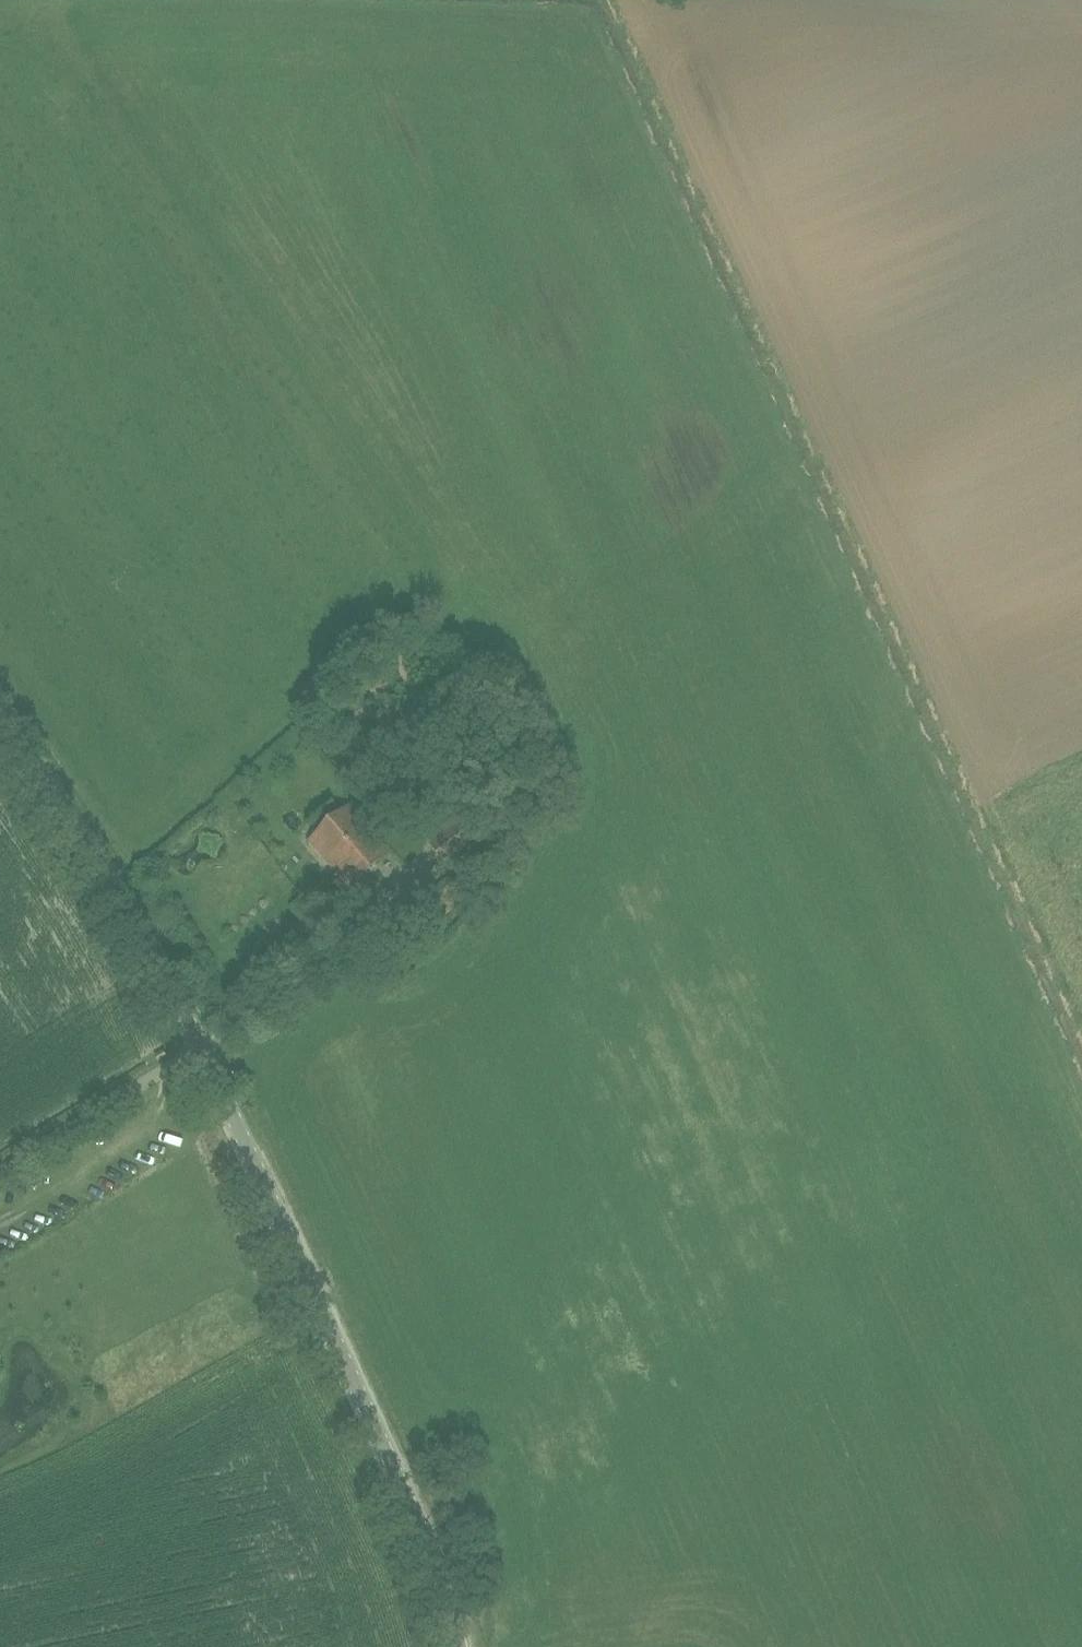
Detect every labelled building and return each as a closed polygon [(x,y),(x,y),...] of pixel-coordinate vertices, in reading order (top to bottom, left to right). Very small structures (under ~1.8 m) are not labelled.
[(390,849),(352,806),(311,842),(349,885),(358,895),(370,886),(361,875),(390,849)]
